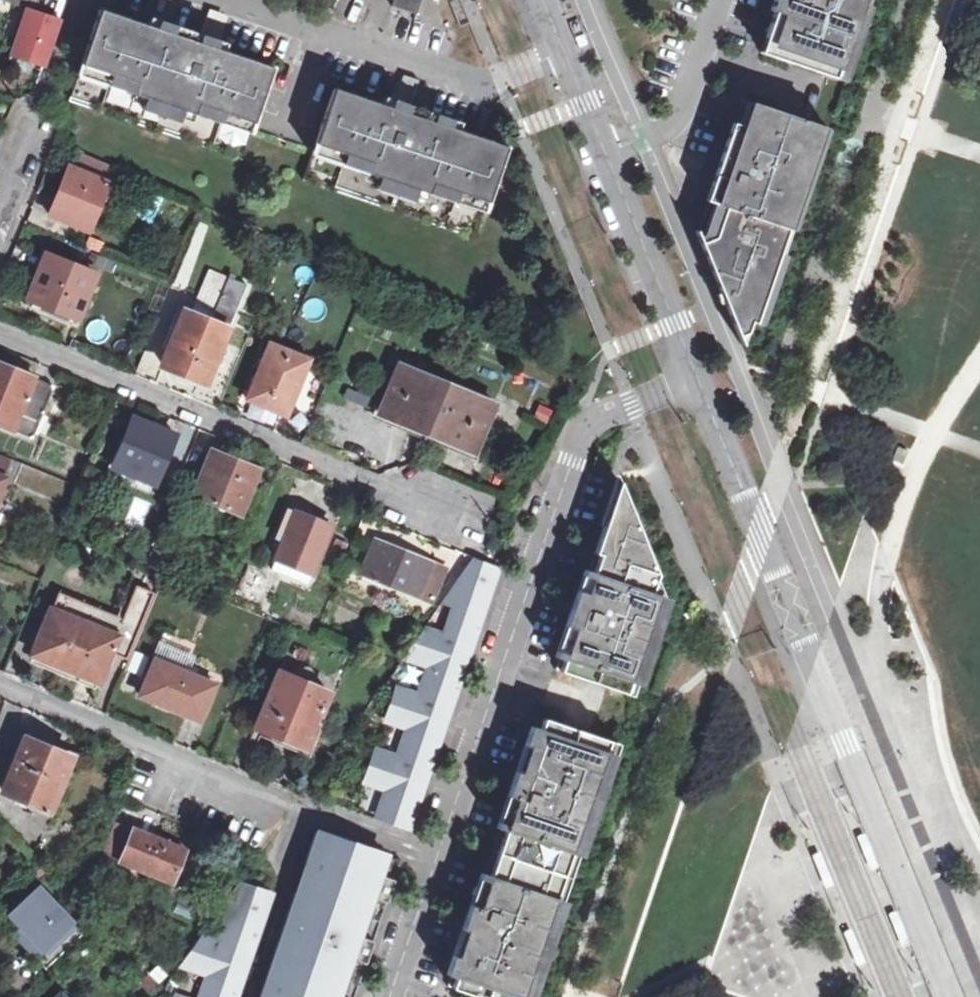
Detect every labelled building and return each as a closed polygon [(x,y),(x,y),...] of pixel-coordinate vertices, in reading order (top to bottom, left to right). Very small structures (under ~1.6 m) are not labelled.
[(414,12),(418,0),(392,0),(391,3),(414,12)] [(762,53),(846,80),(872,0),(779,0),(762,53)] [(43,4),(34,1),(18,50),(55,63),(71,13),(43,4)] [(106,4),(74,95),(180,131),(248,153),(279,62),(221,43),(204,37),(106,4)] [(207,29),(204,37),(221,43),(224,35),(207,29)] [(410,110),(394,104),(337,85),(305,177),(479,235),(510,143),(410,110)] [(761,324),(826,130),(743,102),(721,167),(696,237),(742,345),(761,324)] [(60,194),(52,212),(92,228),(112,180),(77,165),(64,196),(60,194)] [(33,301),(62,314),(64,310),(77,315),(82,317),(100,273),(53,253),(33,301)] [(208,272),(191,315),(184,312),(161,367),(204,385),(228,330),(245,289),(208,272)] [(276,340),(252,396),(283,409),(295,381),(298,382),(310,354),(276,340)] [(36,439),(58,386),(0,363),(0,424),(36,439)] [(382,416),(433,436),(453,388),(402,367),(382,416)] [(453,388),(433,436),(478,454),(498,406),(453,388)] [(136,420),(116,467),(158,484),(177,438),(136,420)] [(23,457),(0,449),(0,525),(23,457)] [(210,454),(186,510),(232,528),(256,473),(210,454)] [(668,600),(619,481),(555,668),(636,695),(668,600)] [(168,503),(160,499),(154,510),(163,515),(168,503)] [(299,507),(281,554),(315,568),(334,521),(299,507)] [(384,535),(368,571),(437,600),(452,565),(384,535)] [(412,834),(501,568),(474,558),(442,604),(450,607),(443,629),(426,624),(402,662),(424,669),(417,692),(395,684),(381,724),(404,731),(398,752),(374,745),(361,786),(382,793),(374,823),(412,834)] [(132,613),(69,587),(63,603),(61,602),(38,654),(113,684),(127,651),(138,655),(163,589),(144,581),(132,613)] [(232,681),(163,654),(148,693),(216,722),(232,681)] [(349,688),(292,664),(268,727),(325,751),(349,688)] [(540,717),(446,985),(481,996),(531,996),(619,744),(540,717)] [(92,752),(36,730),(12,791),(68,811),(92,752)] [(203,845),(125,815),(110,854),(188,884),(203,845)] [(880,860),(866,829),(857,833),(871,864),(880,860)] [(316,832),(306,863),(317,867),(307,897),(295,893),(260,996),(354,996),(401,861),(316,832)] [(812,850),(825,883),(835,879),(822,846),(812,850)] [(317,867),(306,863),(301,877),(295,893),(307,897),(317,867)] [(271,889),(234,879),(218,937),(193,930),(182,969),(200,974),(194,996),(241,996),(271,889)] [(96,929),(51,881),(17,910),(30,924),(21,933),(56,966),(96,929)] [(899,909),(888,914),(900,943),(911,939),(899,909)] [(866,958),(852,927),(845,930),(859,961),(866,958)] [(73,988),(63,996),(82,996),(73,988)]
